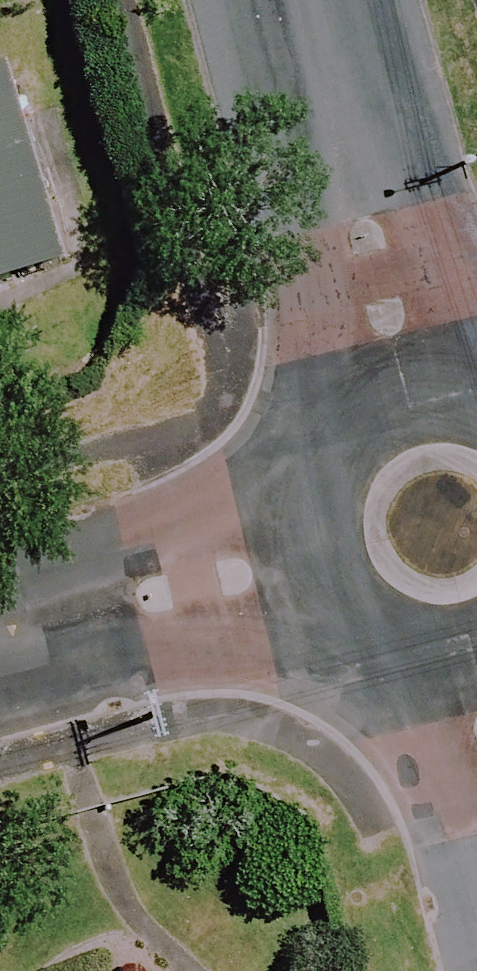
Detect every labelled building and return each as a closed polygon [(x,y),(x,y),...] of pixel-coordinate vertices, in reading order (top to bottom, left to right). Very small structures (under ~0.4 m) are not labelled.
[(0,71),(0,277),(65,256),(4,69),(0,71)]
